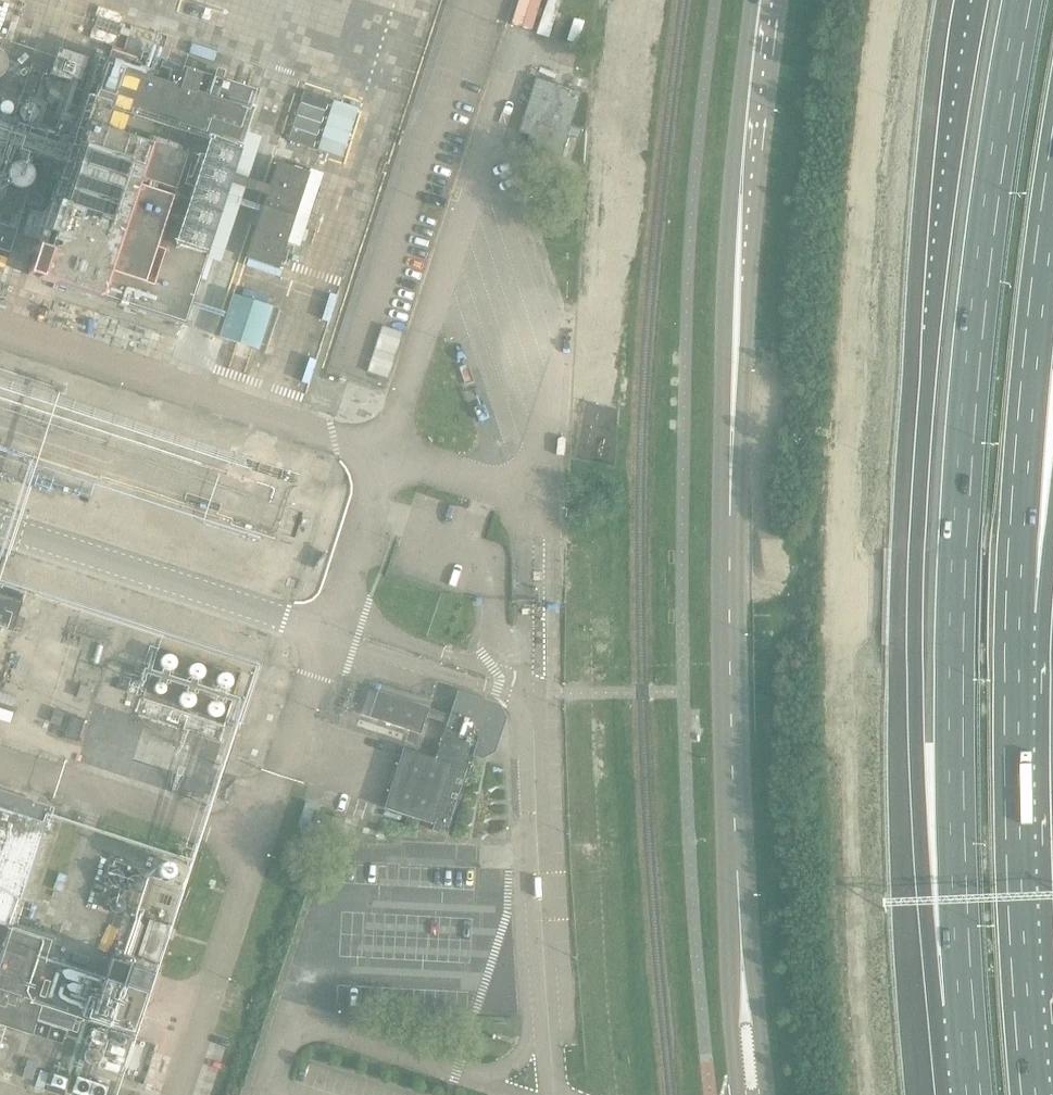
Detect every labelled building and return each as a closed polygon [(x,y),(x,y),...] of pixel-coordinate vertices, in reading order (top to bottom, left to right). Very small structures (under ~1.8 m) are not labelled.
[(220,12),(223,0),(177,0),(220,12)] [(28,274),(183,324),(204,258),(237,153),(251,110),(247,109),(252,93),(212,80),(207,96),(195,93),(201,76),(184,71),(179,87),(143,76),(157,34),(132,26),(124,50),(112,46),(47,250),(37,246),(28,274)] [(23,44),(22,39),(18,33),(14,29),(7,27),(4,27),(0,28),(0,61),(5,62),(13,61),(18,57),(22,51),(23,45),(23,44)] [(581,92),(536,77),(518,132),(529,135),(524,151),(526,152),(528,147),(560,157),(581,92)] [(304,92),(288,141),(313,150),(329,100),(304,92)] [(237,153),(204,258),(220,264),(254,158),(237,153)] [(42,159),(19,160),(19,186),(43,185),(42,159)] [(309,173),(276,163),(245,258),(278,268),(309,173)] [(594,223),(602,199),(588,194),(584,204),(580,218),(594,223)] [(9,252),(17,229),(0,224),(0,249),(9,252)] [(271,308),(233,296),(220,338),(258,350),(271,308)] [(382,326),(367,372),(387,378),(403,333),(382,326)] [(0,593),(0,626),(13,631),(23,600),(0,593)] [(76,697),(89,701),(93,689),(80,685),(76,697)] [(378,691),(369,717),(420,734),(426,716),(447,723),(448,721),(452,722),(454,717),(428,708),(429,707),(378,691)] [(403,748),(384,808),(435,825),(449,829),(473,757),(473,756),(475,752),(482,754),(492,749),(502,718),(496,708),(460,696),(454,717),(452,722),(448,721),(447,723),(436,759),(403,748)] [(208,722),(228,725),(232,701),(212,698),(208,722)] [(60,726),(64,713),(53,709),(49,722),(60,726)] [(77,742),(84,720),(72,716),(64,738),(77,742)] [(50,808),(0,792),(0,1046),(6,1026),(31,1035),(36,1021),(67,1031),(73,1015),(98,1023),(94,1039),(108,1043),(108,1042),(125,1047),(150,973),(128,966),(122,985),(44,960),(51,940),(13,928),(50,808)] [(137,955),(155,961),(167,926),(149,920),(137,955)] [(32,1081),(37,1063),(27,1060),(22,1078),(32,1081)] [(109,1084),(76,1072),(69,1089),(87,1094),(106,1094),(109,1084)]
